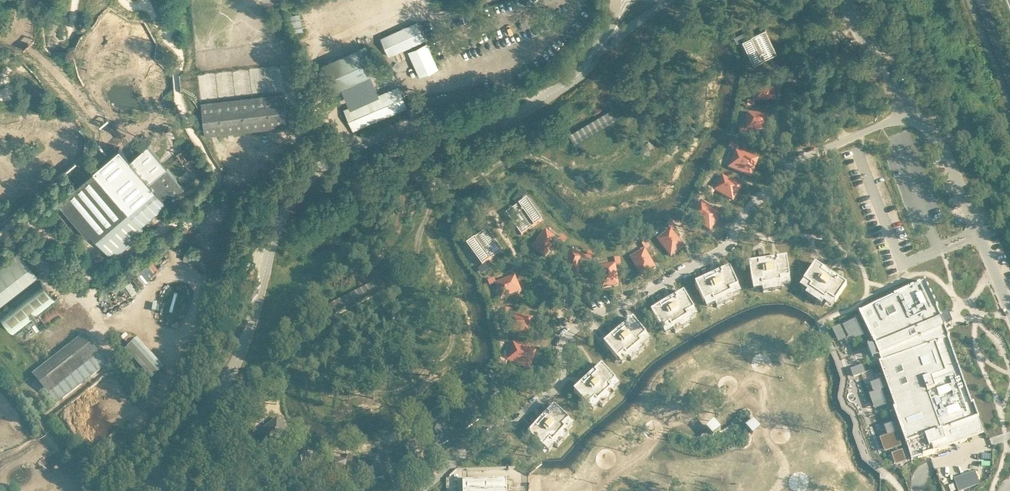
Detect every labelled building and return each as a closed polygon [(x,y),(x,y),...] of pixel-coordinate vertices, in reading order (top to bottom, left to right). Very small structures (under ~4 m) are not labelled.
[(101,2),(124,15),(128,8),(113,0),(102,0),(101,2)] [(299,12),(288,14),(292,32),(303,29),(299,12)] [(416,22),(381,38),(389,55),(408,46),(412,45),(424,39),(416,22)] [(777,53),(765,29),(742,40),(754,64),(777,53)] [(378,70),(366,42),(314,64),(328,95),(342,89),(348,105),(342,107),(353,131),(407,107),(398,85),(378,93),(370,73),(378,70)] [(412,45),(408,46),(410,50),(409,51),(420,76),(438,67),(427,42),(414,48),(412,45)] [(754,97),(775,96),(774,80),(753,81),(754,97)] [(219,101),(201,103),(202,117),(205,136),(287,126),(283,93),(268,95),(253,96),(236,98),(219,101)] [(82,111),(88,117),(97,109),(91,102),(82,111)] [(611,109),(569,134),(574,143),(616,118),(611,109)] [(746,130),(767,131),(769,115),(747,113),(746,130)] [(53,203),(52,204),(57,210),(58,212),(61,215),(73,229),(75,232),(78,235),(82,239),(91,231),(112,255),(113,257),(116,254),(138,236),(146,229),(144,227),(142,224),(154,213),(167,202),(185,187),(166,165),(148,143),(133,156),(122,144),(108,157),(94,169),(89,173),(79,181),(53,203)] [(184,148),(178,152),(184,161),(191,156),(184,148)] [(729,168),(752,177),(758,159),(735,150),(729,168)] [(714,190),(733,201),(741,186),(722,176),(714,190)] [(506,213),(521,235),(542,221),(527,199),(506,213)] [(690,217),(710,231),(721,215),(701,201),(690,217)] [(503,251),(487,229),(466,244),(482,266),(503,251)] [(658,240),(671,256),(684,246),(670,229),(658,240)] [(546,230),(532,247),(545,257),(559,240),(546,230)] [(198,262),(200,251),(193,250),(185,248),(185,250),(183,259),(198,262)] [(631,258),(641,276),(655,268),(645,249),(631,258)] [(37,275),(17,250),(16,251),(14,252),(0,263),(0,305),(37,275)] [(571,251),(563,271),(578,277),(586,257),(571,251)] [(760,262),(750,263),(753,284),(762,282),(763,286),(782,283),(781,279),(790,278),(787,257),(777,259),(778,262),(760,265),(760,262)] [(599,267),(602,288),(618,285),(615,264),(599,267)] [(815,264),(804,281),(811,287),(809,290),(825,300),(827,297),(835,303),(847,285),(838,280),(836,283),(830,278),(832,275),(830,274),(828,277),(821,273),(823,270),(815,264)] [(705,279),(696,283),(704,302),(713,298),(714,301),(732,293),(731,290),(739,286),(730,267),(721,272),(723,275),(706,282),(705,279)] [(501,299),(521,291),(515,276),(495,284),(501,299)] [(0,312),(0,315),(5,320),(14,332),(55,300),(41,280),(0,312)] [(925,282),(859,314),(871,341),(872,340),(874,345),(875,347),(872,348),(876,357),(879,356),(879,357),(881,363),(879,364),(885,379),(887,388),(895,409),(893,409),(898,422),(901,432),(906,445),(907,444),(911,460),(935,453),(934,452),(967,441),(961,425),(978,419),(978,418),(973,404),(971,405),(948,339),(949,338),(949,337),(948,337),(945,330),(946,330),(945,328),(944,328),(941,320),(942,320),(941,318),(941,317),(940,318),(937,311),(938,311),(937,309),(925,282)] [(377,284),(333,306),(338,315),(381,293),(377,284)] [(660,306),(652,311),(662,329),(670,324),(672,327),(689,317),(687,314),(695,310),(684,292),(675,297),(677,300),(662,309),(660,306)] [(509,331),(530,334),(532,318),(511,315),(509,331)] [(612,337),(604,343),(617,359),(624,353),(627,356),(642,343),(639,341),(646,335),(633,319),(625,325),(628,328),(614,339),(612,337)] [(41,367),(32,374),(46,392),(48,394),(56,404),(88,379),(107,365),(99,355),(100,354),(84,334),(41,367)] [(125,348),(152,378),(164,368),(137,338),(125,348)] [(507,361),(530,369),(536,351),(513,343),(507,361)] [(581,384),(574,391),(588,406),(595,400),(597,402),(612,389),(609,386),(616,380),(602,365),(595,372),(597,374),(584,387),(581,384)] [(862,366),(852,370),(854,376),(864,373),(862,366)] [(453,412),(466,429),(479,419),(466,402),(453,412)] [(535,427),(528,434),(543,448),(550,441),(552,444),(566,429),(563,427),(569,420),(554,406),(547,414),(550,416),(538,429),(535,427)] [(277,418),(258,433),(269,448),(288,433),(277,418)] [(954,480),(958,490),(964,490),(980,485),(975,472),(954,480)] [(463,481),(463,490),(507,490),(506,480),(463,481)]
